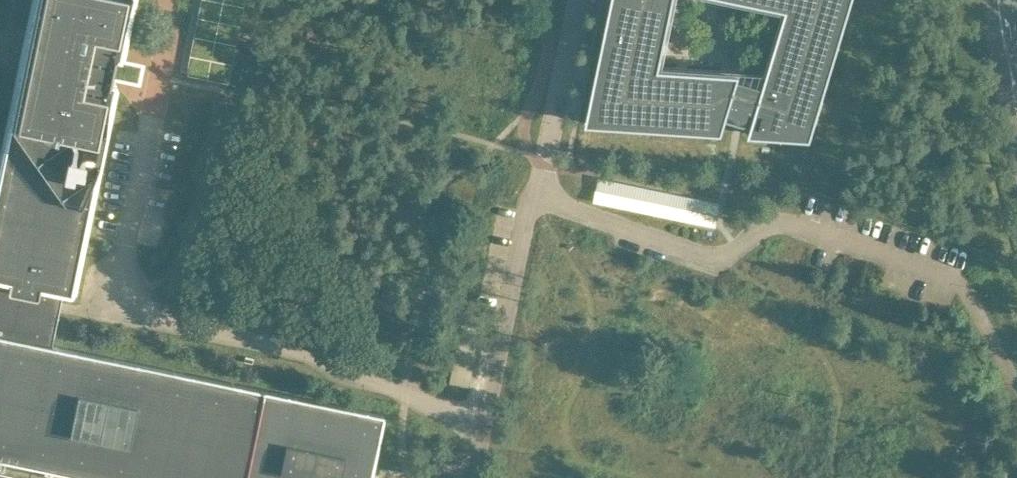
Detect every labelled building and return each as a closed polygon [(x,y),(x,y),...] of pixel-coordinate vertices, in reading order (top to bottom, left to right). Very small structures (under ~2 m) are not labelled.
[(26,39),(24,45),(26,45),(24,54),(23,54),(18,74),(0,163),(0,276),(64,288),(63,288),(69,289),(111,82),(107,81),(112,57),(113,53),(117,54),(118,53),(129,0),(34,0),(26,39)] [(585,124),(723,133),(727,119),(736,121),(743,123),(744,124),(751,126),(749,135),(813,139),(855,0),(747,0),(787,8),(764,85),(763,85),(760,84),(744,79),(740,78),(741,72),(661,66),(675,0),(611,0),(585,124)] [(236,51),(230,82),(245,85),(252,55),(236,51)] [(153,137),(181,140),(186,93),(158,89),(153,137)] [(52,345),(64,288),(0,276),(0,335),(52,345)] [(86,477),(370,477),(384,414),(52,345),(0,335),(0,460),(86,477)]
